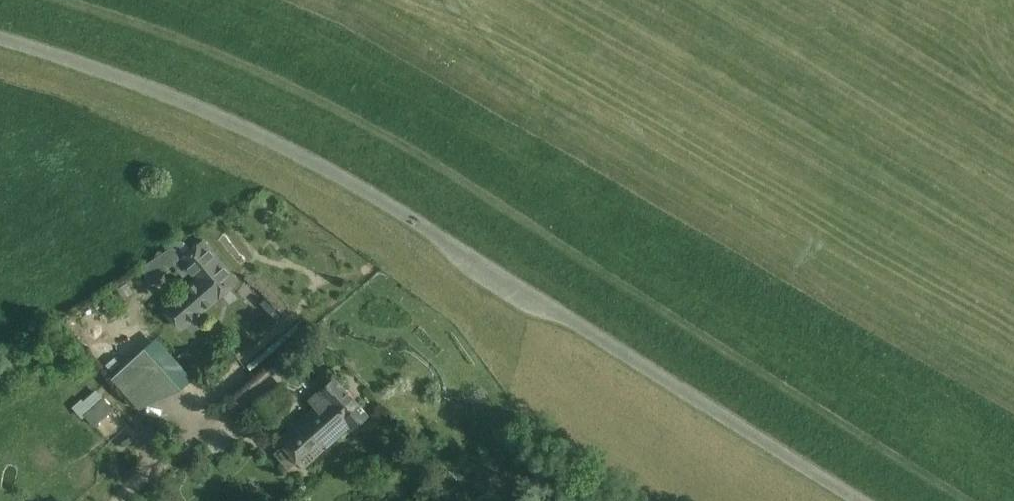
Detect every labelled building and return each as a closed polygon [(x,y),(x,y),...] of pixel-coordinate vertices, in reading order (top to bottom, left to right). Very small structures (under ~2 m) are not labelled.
[(238,280),(204,240),(183,259),(199,279),(166,307),(183,327),(238,280)] [(158,336),(146,348),(183,389),(196,377),(158,336)] [(142,407),(183,389),(146,348),(114,377),(142,407)] [(357,425),(369,414),(336,376),(310,399),(315,405),(279,438),(304,466),(354,423),(357,425)] [(104,399),(86,415),(95,424),(113,408),(104,399)]
